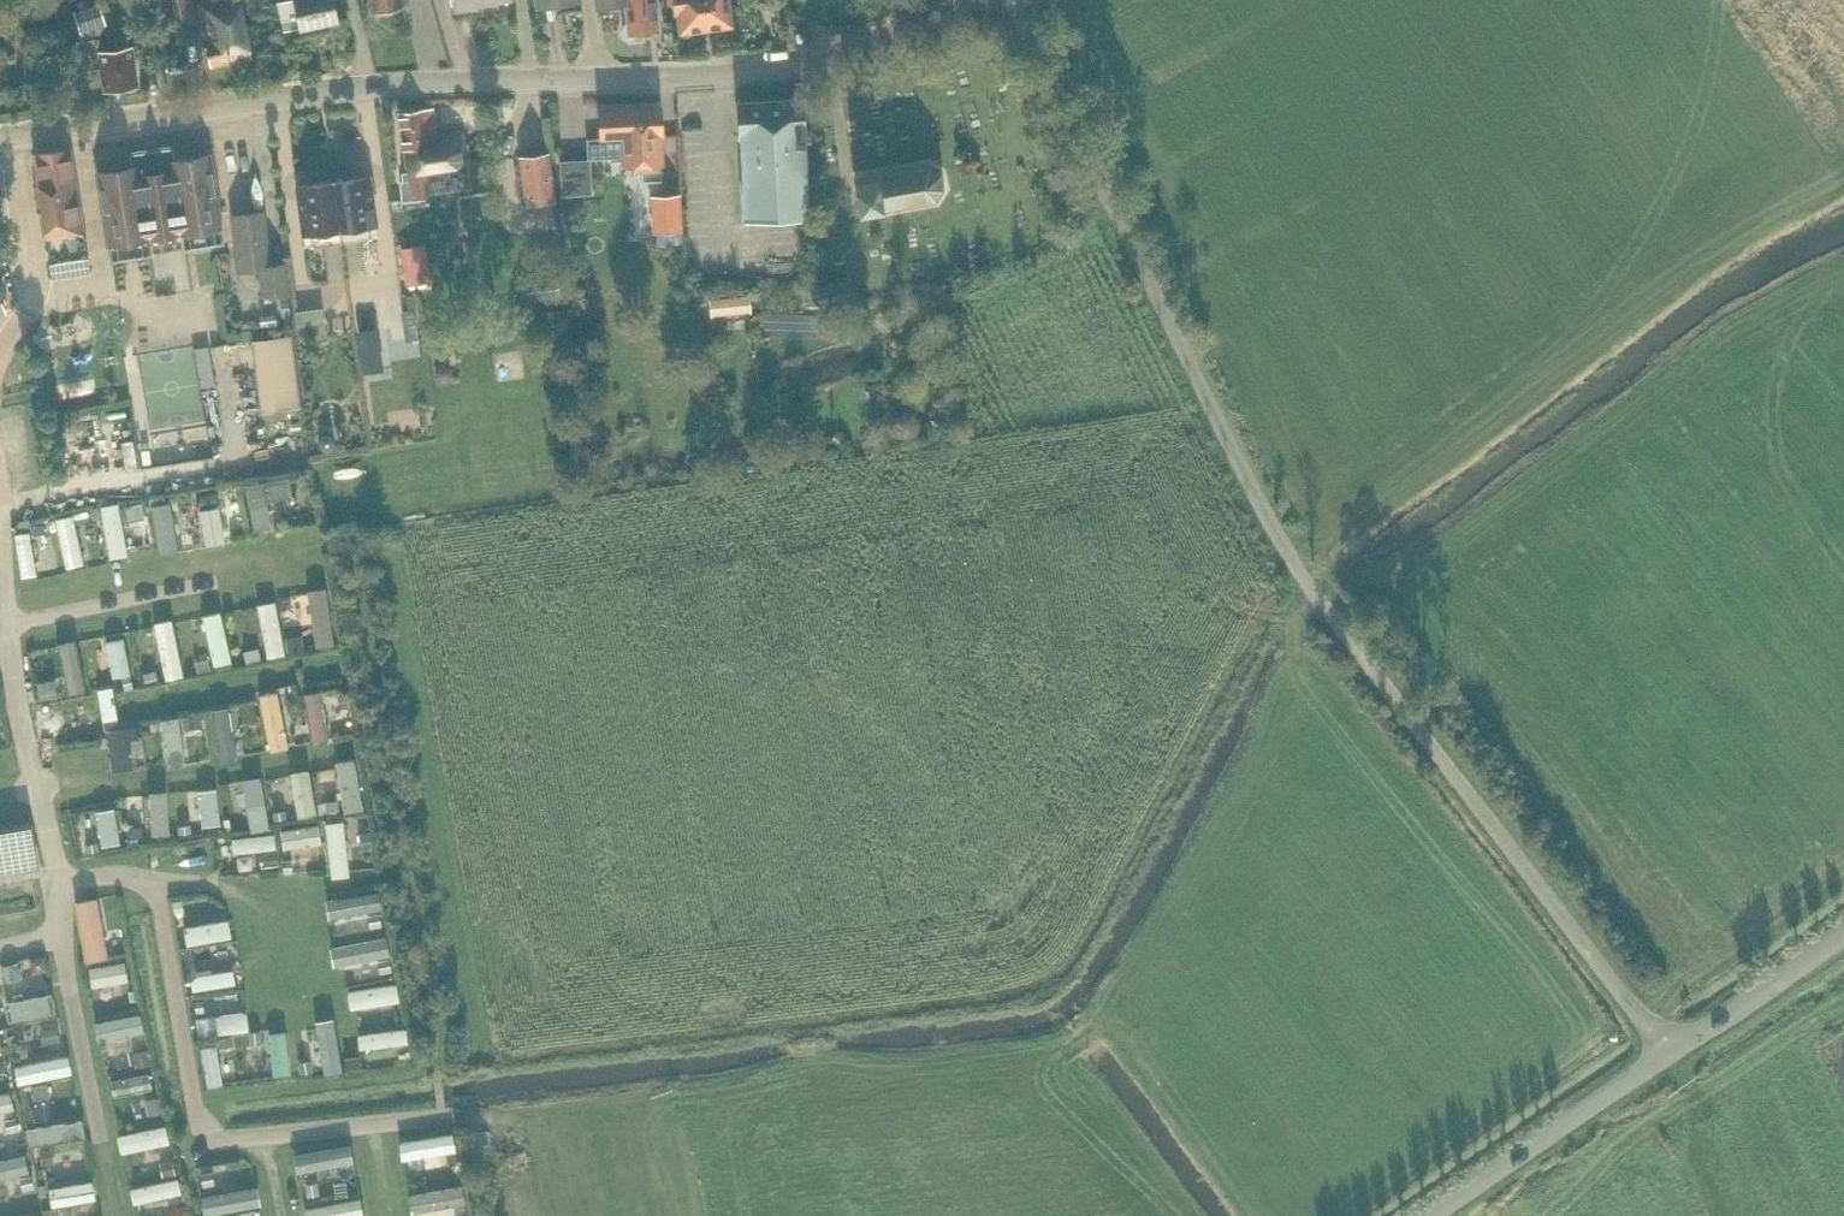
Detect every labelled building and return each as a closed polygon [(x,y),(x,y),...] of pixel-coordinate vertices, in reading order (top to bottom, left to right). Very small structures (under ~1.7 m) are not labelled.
[(200,33),(192,0),(164,0),(173,38),(200,33)] [(251,58),(239,0),(210,0),(198,2),(211,67),(251,58)] [(277,2),(283,31),(300,28),(300,29),(338,21),(333,0),(285,0),(277,2)] [(400,0),(373,0),(375,12),(401,7),(400,0)] [(482,4),(481,0),(451,0),(453,10),(482,4)] [(627,21),(622,28),(622,35),(629,40),(640,39),(645,32),(657,31),(655,0),(624,0),(627,21)] [(727,0),(673,0),(675,13),(678,13),(681,32),(731,25),(727,0)] [(99,52),(96,28),(106,24),(99,4),(73,13),(81,33),(82,42),(78,43),(82,69),(101,66),(105,90),(138,85),(132,47),(99,52)] [(744,220),(803,217),(801,188),(790,189),(790,182),(795,181),(793,147),(803,146),(803,135),(804,135),(802,100),(738,103),(740,138),(741,138),(744,183),(742,183),(744,220)] [(602,141),(622,140),(624,167),(643,166),(644,182),(661,181),(660,165),(663,165),(661,138),(662,138),(660,107),(600,111),(602,141)] [(422,198),(419,171),(467,164),(463,132),(437,136),(433,109),(399,113),(407,172),(403,173),(404,182),(402,183),(404,200),(422,198)] [(41,211),(50,272),(50,276),(87,272),(70,149),(33,153),(38,184),(33,185),(36,211),(41,211)] [(525,205),(555,201),(549,152),(519,156),(525,205)] [(184,249),(186,249),(222,243),(208,156),(170,162),(172,172),(168,173),(168,172),(141,176),(142,177),(138,178),(136,167),(98,173),(112,260),(148,255),(150,254),(184,249)] [(589,160),(561,161),(563,196),(591,195),(589,160)] [(944,191),(944,188),(942,187),(940,176),(942,175),(940,172),(938,173),(930,169),(931,165),(928,165),(927,168),(912,170),(911,167),(908,168),(908,171),(896,173),(896,170),(893,171),(893,173),(881,176),(880,173),(877,173),(878,176),(876,176),(877,180),(854,184),(858,210),(882,206),(882,209),(884,209),(884,212),(887,212),(887,209),(899,206),(900,209),(903,209),(902,206),(915,203),(915,206),(918,206),(918,203),(932,200),(934,202),(937,201),(935,198),(941,190),(944,191)] [(340,229),(376,225),(370,177),(333,182),(340,229)] [(303,234),(340,229),(333,182),(296,187),(303,234)] [(681,232),(679,194),(650,195),(652,233),(681,232)] [(538,223),(537,211),(509,212),(509,224),(538,223)] [(262,296),(288,293),(285,264),(270,266),(264,212),(231,215),(238,270),(259,268),(262,296)] [(327,278),(330,245),(313,244),(311,277),(327,278)] [(426,264),(404,268),(407,286),(429,282),(426,264)] [(824,304),(825,287),(813,287),(813,304),(824,304)] [(750,312),(749,296),(709,300),(710,316),(750,312)] [(285,304),(285,321),(308,321),(308,304),(285,304)] [(401,306),(373,307),(374,354),(402,354),(401,306)] [(275,315),(259,316),(260,327),(276,325),(275,315)] [(300,408),(292,336),(250,341),(259,413),(300,408)] [(439,368),(435,373),(435,379),(440,383),(446,383),(450,378),(450,372),(445,368),(439,368)] [(0,403),(0,419),(13,417),(11,402),(0,403)] [(320,438),(318,444),(320,449),(326,452),(332,449),(334,444),(332,438),(326,436),(320,438)] [(23,454),(20,442),(0,446),(0,459),(23,454)] [(185,450),(155,451),(156,469),(185,468),(185,450)] [(273,474),(256,477),(259,492),(276,489),(273,474)] [(304,477),(292,480),(294,488),(306,486),(304,477)] [(197,496),(200,510),(217,506),(214,493),(197,496)] [(168,503),(166,496),(150,499),(152,506),(168,503)] [(126,521),(145,517),(142,503),(123,507),(126,521)] [(98,508),(91,509),(93,520),(101,518),(98,508)] [(75,524),(88,521),(86,511),(73,514),(75,524)] [(38,538),(47,536),(45,526),(37,527),(38,538)] [(18,527),(2,528),(5,573),(21,572),(18,527)] [(286,643),(288,654),(302,651),(300,640),(286,643)] [(110,680),(130,676),(123,641),(103,645),(110,680)] [(73,645),(55,649),(67,700),(85,696),(73,645)] [(258,660),(256,649),(242,652),(244,663),(258,660)] [(206,659),(194,662),(197,672),(208,669),(206,659)] [(145,683),(156,680),(154,671),(142,674),(145,683)] [(130,676),(121,678),(124,688),(133,685),(131,676),(130,676)] [(55,679),(38,681),(40,699),(57,697),(55,679)] [(353,686),(338,688),(339,695),(348,701),(355,700),(353,686)] [(288,711),(302,708),(299,694),(285,697),(288,711)] [(240,705),(243,720),(257,717),(254,702),(240,705)] [(185,715),(186,727),(203,725),(202,713),(185,715)] [(154,714),(154,747),(166,747),(166,714),(154,714)] [(141,739),(139,727),(126,728),(127,740),(141,739)] [(306,785),(329,782),(327,764),(304,766),(306,785)] [(296,766),(276,768),(281,810),(301,808),(296,766)] [(247,774),(228,775),(231,818),(251,817),(247,774)] [(338,800),(325,801),(326,811),(339,810),(338,800)] [(81,806),(87,842),(106,839),(101,803),(81,806)] [(285,810),(271,812),(272,824),(286,822),(285,810)] [(312,817),(315,873),(333,873),(331,816),(312,817)] [(269,824),(270,846),(311,844),(310,823),(269,824)] [(40,869),(32,825),(0,830),(0,875),(40,869)] [(190,825),(178,826),(179,834),(191,833),(190,826),(190,825)] [(143,836),(142,826),(127,828),(129,838),(143,836)] [(360,833),(361,850),(371,849),(369,832),(360,833)] [(95,850),(94,843),(85,844),(87,851),(95,850)] [(175,852),(185,851),(184,843),(174,845),(175,852)] [(261,866),(277,865),(276,853),(260,854),(261,866)] [(292,860),(284,861),(285,873),(293,872),(292,860)] [(315,895),(318,914),(374,905),(371,886),(315,895)] [(182,899),(172,901),(174,912),(184,911),(182,899)] [(379,914),(367,916),(370,928),(382,926),(379,914)] [(175,940),(211,932),(208,916),(172,925),(175,940)] [(355,942),(337,942),(338,975),(355,975),(355,942)] [(98,947),(87,948),(87,957),(98,956),(98,947)] [(109,957),(76,962),(79,984),(112,979),(109,957)] [(390,959),(378,961),(380,973),(392,971),(390,959)] [(20,977),(17,963),(3,965),(5,980),(20,977)] [(219,968),(176,969),(176,985),(220,984),(219,968)] [(380,983),(344,985),(345,1001),(381,999),(380,983)] [(36,1011),(34,988),(0,991),(0,1015),(36,1011)] [(203,1000),(194,1000),(195,1012),(204,1011),(203,1000)] [(126,1006),(86,1011),(88,1032),(128,1027),(126,1006)] [(343,1027),(343,1043),(393,1041),(392,1025),(343,1027)] [(43,1030),(45,1044),(60,1041),(57,1027),(43,1030)] [(329,1028),(289,1029),(290,1046),(329,1045),(329,1028)] [(261,1032),(249,1032),(249,1044),(261,1044),(261,1032)] [(230,1036),(217,1038),(218,1048),(231,1046),(230,1036)] [(9,1060),(6,1045),(0,1047),(0,1062),(9,1060)] [(57,1069),(53,1050),(0,1062),(0,1068),(3,1081),(57,1069)] [(134,1068),(149,1065),(146,1051),(132,1054),(134,1068)] [(359,1057),(345,1058),(346,1072),(360,1072),(359,1057)] [(310,1060),(298,1062),(300,1074),(312,1072),(310,1060)] [(101,1092),(135,1088),(132,1070),(98,1075),(101,1092)] [(47,1096),(45,1084),(30,1087),(32,1099),(47,1096)] [(147,1114),(158,1112),(155,1098),(145,1100),(147,1114)] [(4,1120),(7,1134),(18,1132),(14,1118),(4,1120)] [(106,1146),(153,1141),(151,1122),(104,1127),(106,1146)] [(313,1140),(258,1142),(259,1161),(313,1159),(313,1140)] [(52,1148),(40,1150),(42,1164),(54,1163),(52,1148)] [(457,1150),(446,1152),(447,1162),(459,1160),(457,1150)] [(13,1171),(11,1152),(0,1153),(0,1172),(13,1171)] [(171,1160),(159,1163),(162,1176),(174,1174),(171,1160)] [(213,1172),(201,1174),(203,1186),(215,1184),(213,1172)] [(22,1188),(31,1186),(28,1173),(19,1175),(22,1188)] [(166,1177),(117,1179),(118,1197),(167,1194),(166,1177)] [(34,1200),(80,1197),(79,1179),(33,1181),(34,1200)] [(317,1183),(305,1184),(307,1196),(319,1195),(317,1183)] [(183,1207),(169,1210),(170,1215),(185,1215),(183,1207)]
